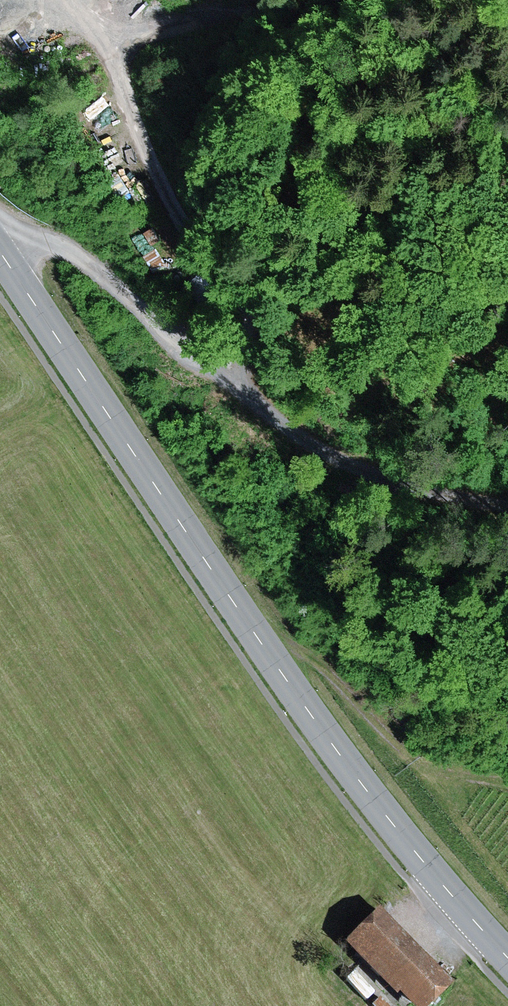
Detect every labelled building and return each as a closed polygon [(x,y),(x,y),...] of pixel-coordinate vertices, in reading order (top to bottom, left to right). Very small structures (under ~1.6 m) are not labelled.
[(380,909),(344,942),(404,1005),(428,1005),(451,985),(380,909)]
